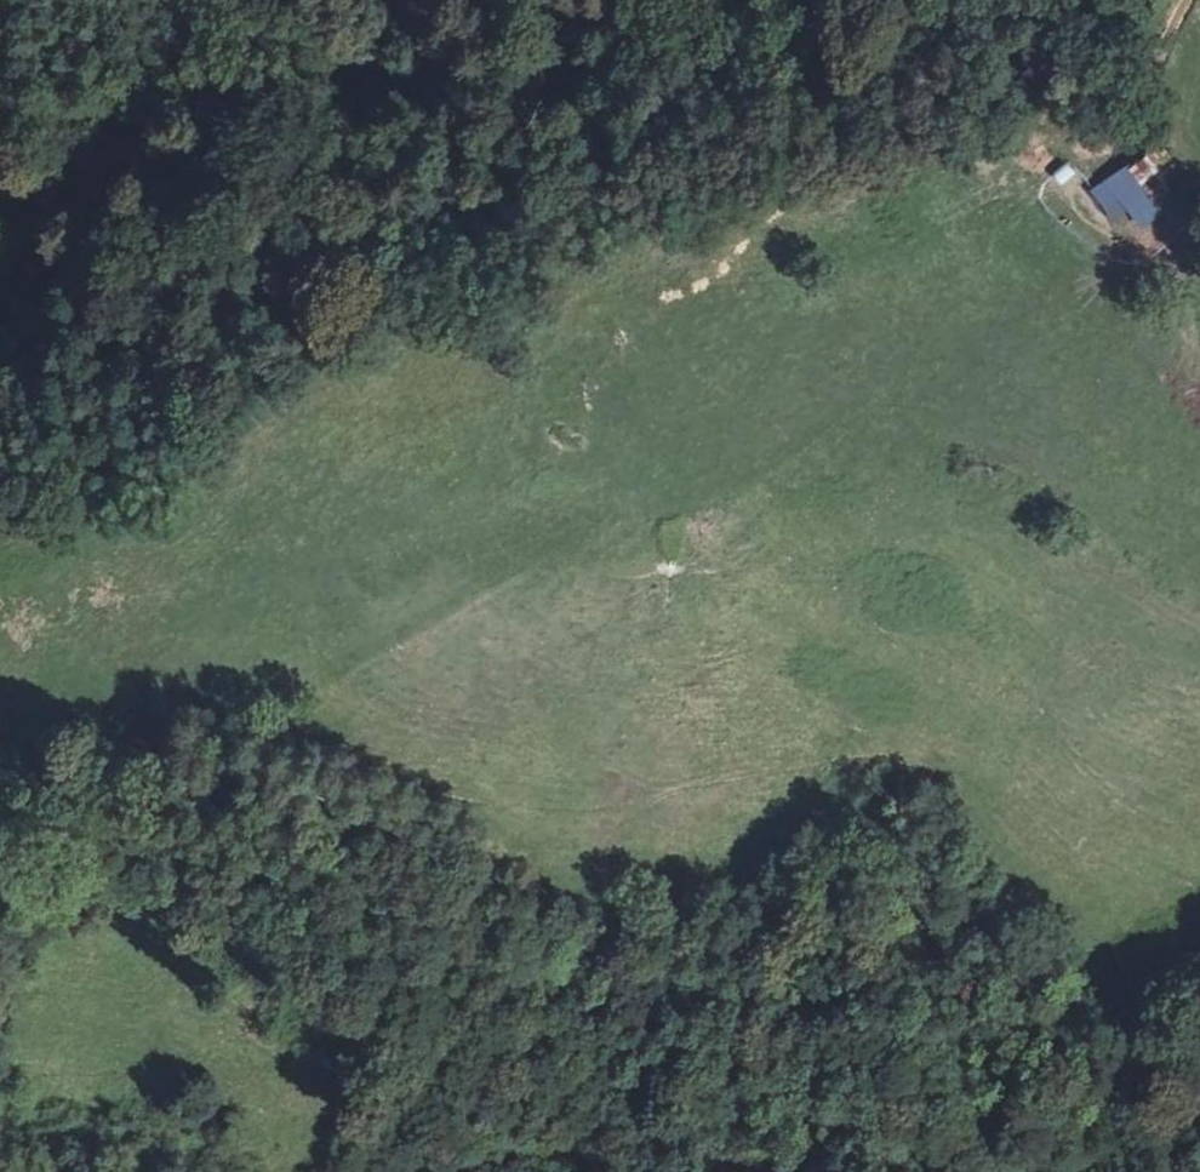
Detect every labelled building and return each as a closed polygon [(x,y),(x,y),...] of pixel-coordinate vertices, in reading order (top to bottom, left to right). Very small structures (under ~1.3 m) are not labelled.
[(1166,157),(1140,179),(1175,223),(1199,203),(1199,199),(1166,157)]
